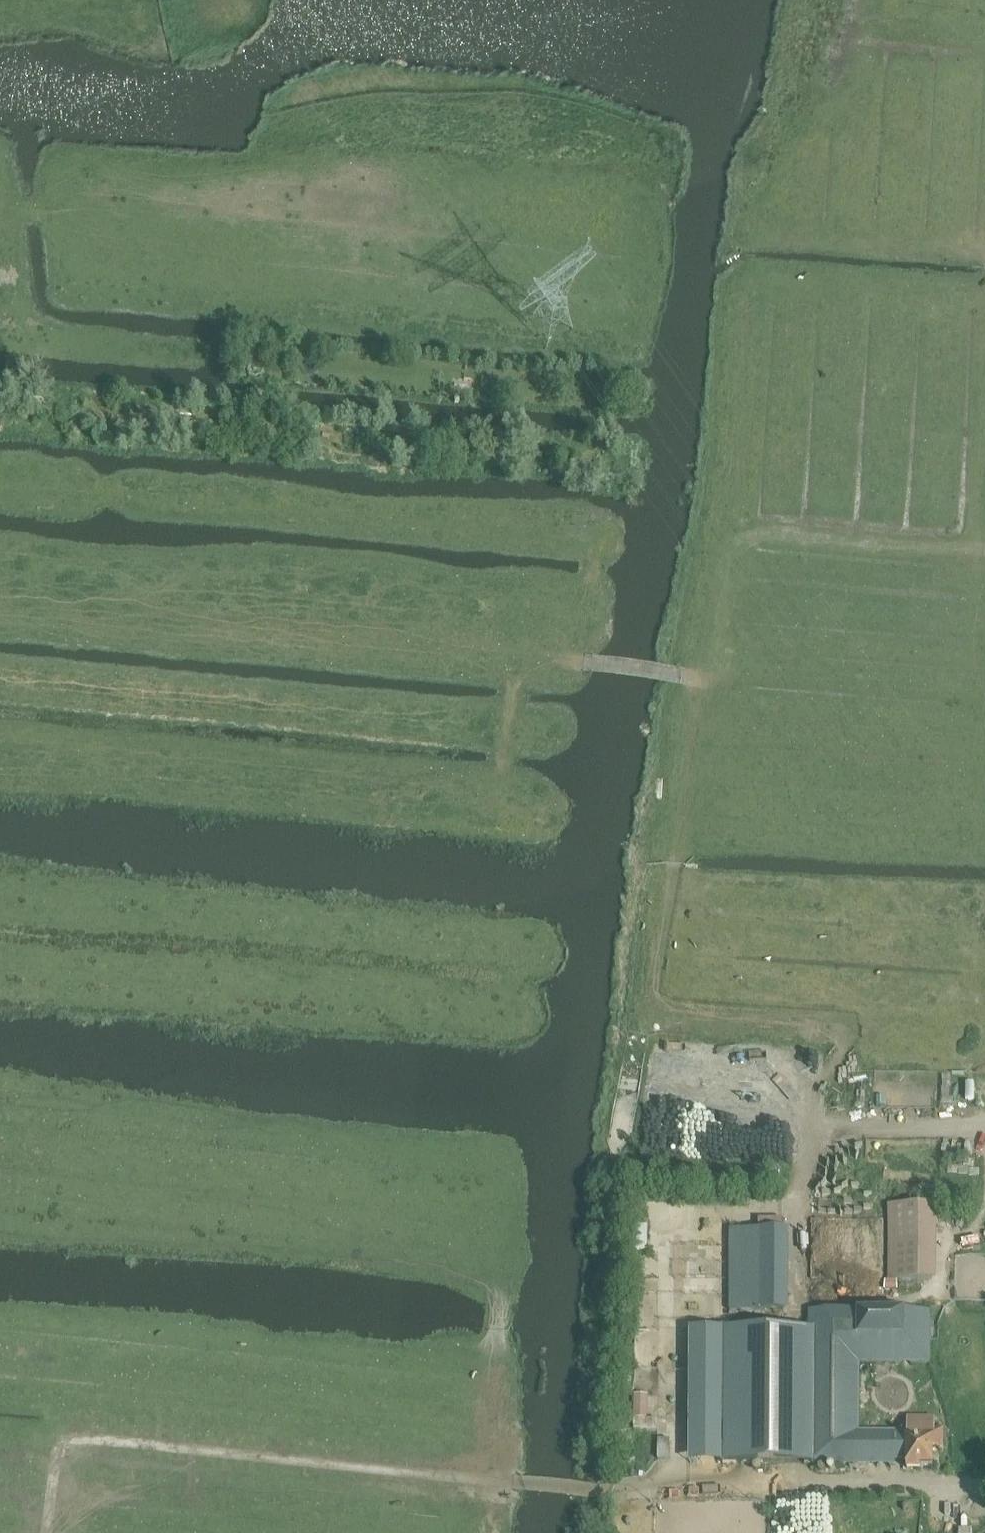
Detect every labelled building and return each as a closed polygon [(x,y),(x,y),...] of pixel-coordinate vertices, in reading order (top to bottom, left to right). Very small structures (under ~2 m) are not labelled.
[(889,1280),(929,1280),(930,1206),(890,1206),(889,1280)] [(654,1235),(655,1214),(647,1214),(646,1234),(654,1235)] [(784,1309),(784,1227),(731,1227),(731,1309),(784,1309)] [(810,1329),(692,1329),(691,1463),(896,1464),(896,1460),(908,1460),(908,1466),(933,1466),(933,1450),(944,1450),(944,1430),(935,1430),(936,1417),(908,1417),(908,1437),(896,1437),(896,1432),(859,1432),(860,1362),(930,1363),(930,1311),(811,1311),(810,1329)] [(642,1403),(664,1404),(665,1382),(643,1381),(642,1403)] [(954,1513),(963,1516),(968,1500),(959,1497),(954,1513)]
